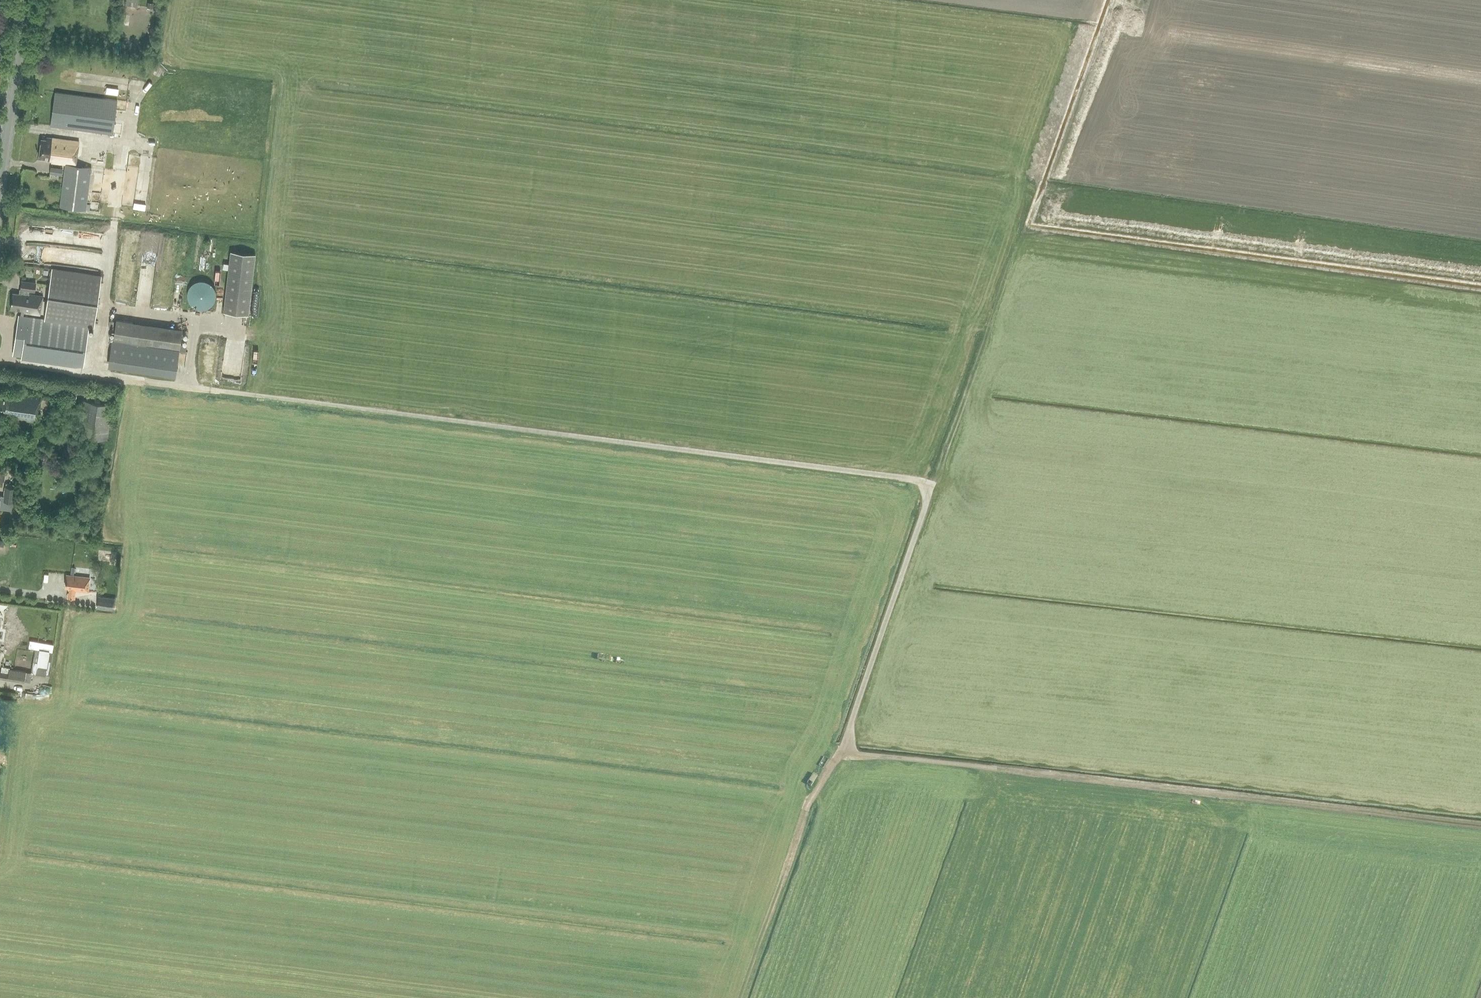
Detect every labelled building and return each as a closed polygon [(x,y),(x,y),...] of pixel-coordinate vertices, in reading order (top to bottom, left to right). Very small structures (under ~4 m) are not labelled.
[(113,134),(118,100),(55,92),(50,126),(113,134)] [(86,210),(92,168),(76,165),(79,142),(47,138),(47,139),(42,139),(39,158),(48,159),(48,161),(52,161),(52,162),(66,164),(60,207),(86,210)] [(52,165),(50,172),(62,175),(64,168),(52,165)] [(224,312),(249,315),(256,254),(231,251),(224,312)] [(136,273),(136,263),(121,263),(121,274),(136,273)] [(156,277),(156,263),(143,263),(142,277),(156,277)] [(52,269),(45,318),(25,315),(25,313),(41,315),(43,296),(29,294),(30,292),(35,292),(36,283),(23,281),(21,294),(13,293),(11,309),(22,310),(21,315),(19,315),(14,355),(84,365),(90,324),(95,325),(102,276),(52,269)] [(200,309),(204,309),(207,308),(210,306),(213,304),(214,301),(216,298),(216,294),(215,291),(214,288),(212,285),(209,283),(206,281),(203,280),(200,280),(196,281),(193,283),(191,285),(189,288),(188,291),(187,295),(188,298),(189,301),(191,304),(194,307),(197,308),(200,309)] [(183,329),(116,319),(113,339),(115,339),(115,341),(112,340),(109,362),(176,371),(179,350),(130,343),(131,341),(180,349),(183,329)] [(31,428),(28,446),(42,449),(43,442),(39,441),(41,432),(44,432),(46,424),(39,423),(42,396),(5,390),(3,399),(0,399),(0,415),(5,416),(5,418),(32,422),(32,424),(33,424),(33,428),(31,428)] [(82,399),(77,436),(108,441),(113,404),(82,399)] [(90,475),(91,467),(75,465),(74,473),(90,475)] [(13,509),(16,488),(6,487),(4,497),(0,496),(0,509),(13,511),(13,509)] [(88,592),(90,578),(68,576),(66,588),(70,589),(69,591),(71,591),(71,594),(69,594),(69,598),(75,599),(76,591),(88,592)] [(116,610),(118,598),(99,596),(97,608),(116,610)] [(35,672),(51,674),(55,642),(30,640),(29,647),(37,648),(35,672)] [(26,672),(9,669),(9,673),(0,671),(0,678),(25,682),(25,681),(26,672)]
